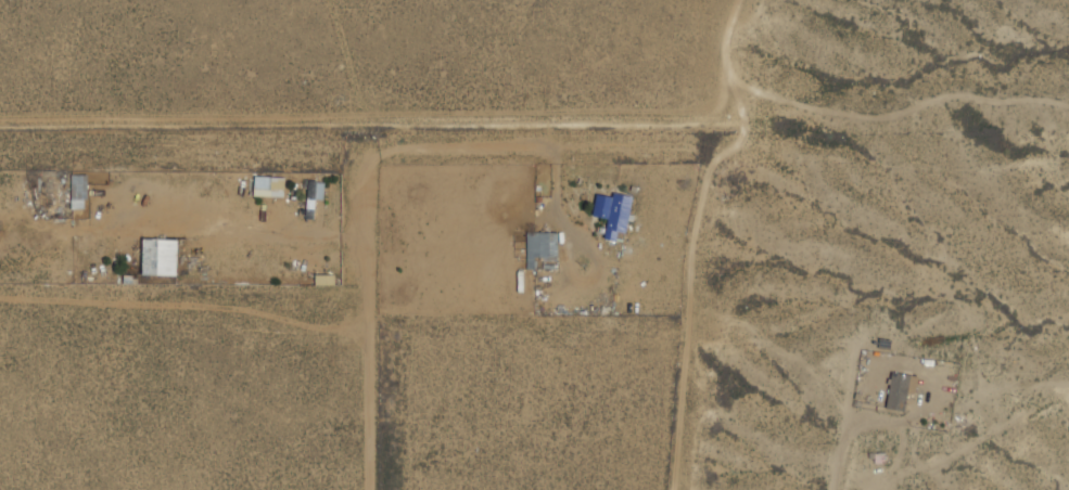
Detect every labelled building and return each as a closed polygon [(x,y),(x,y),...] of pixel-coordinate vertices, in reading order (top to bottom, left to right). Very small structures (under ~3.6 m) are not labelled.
[(86,176),(69,176),(69,210),(86,210),(86,176)] [(631,199),(596,193),(591,217),(608,220),(603,241),(616,243),(619,234),(624,235),(631,199)] [(526,233),(526,267),(532,267),(532,258),(556,258),(557,234),(526,233)] [(141,276),(175,276),(175,241),(141,241),(141,276)] [(333,286),(333,278),(315,278),(315,286),(333,286)] [(907,395),(913,396),(916,379),(891,374),(885,410),(904,413),(907,395)]
